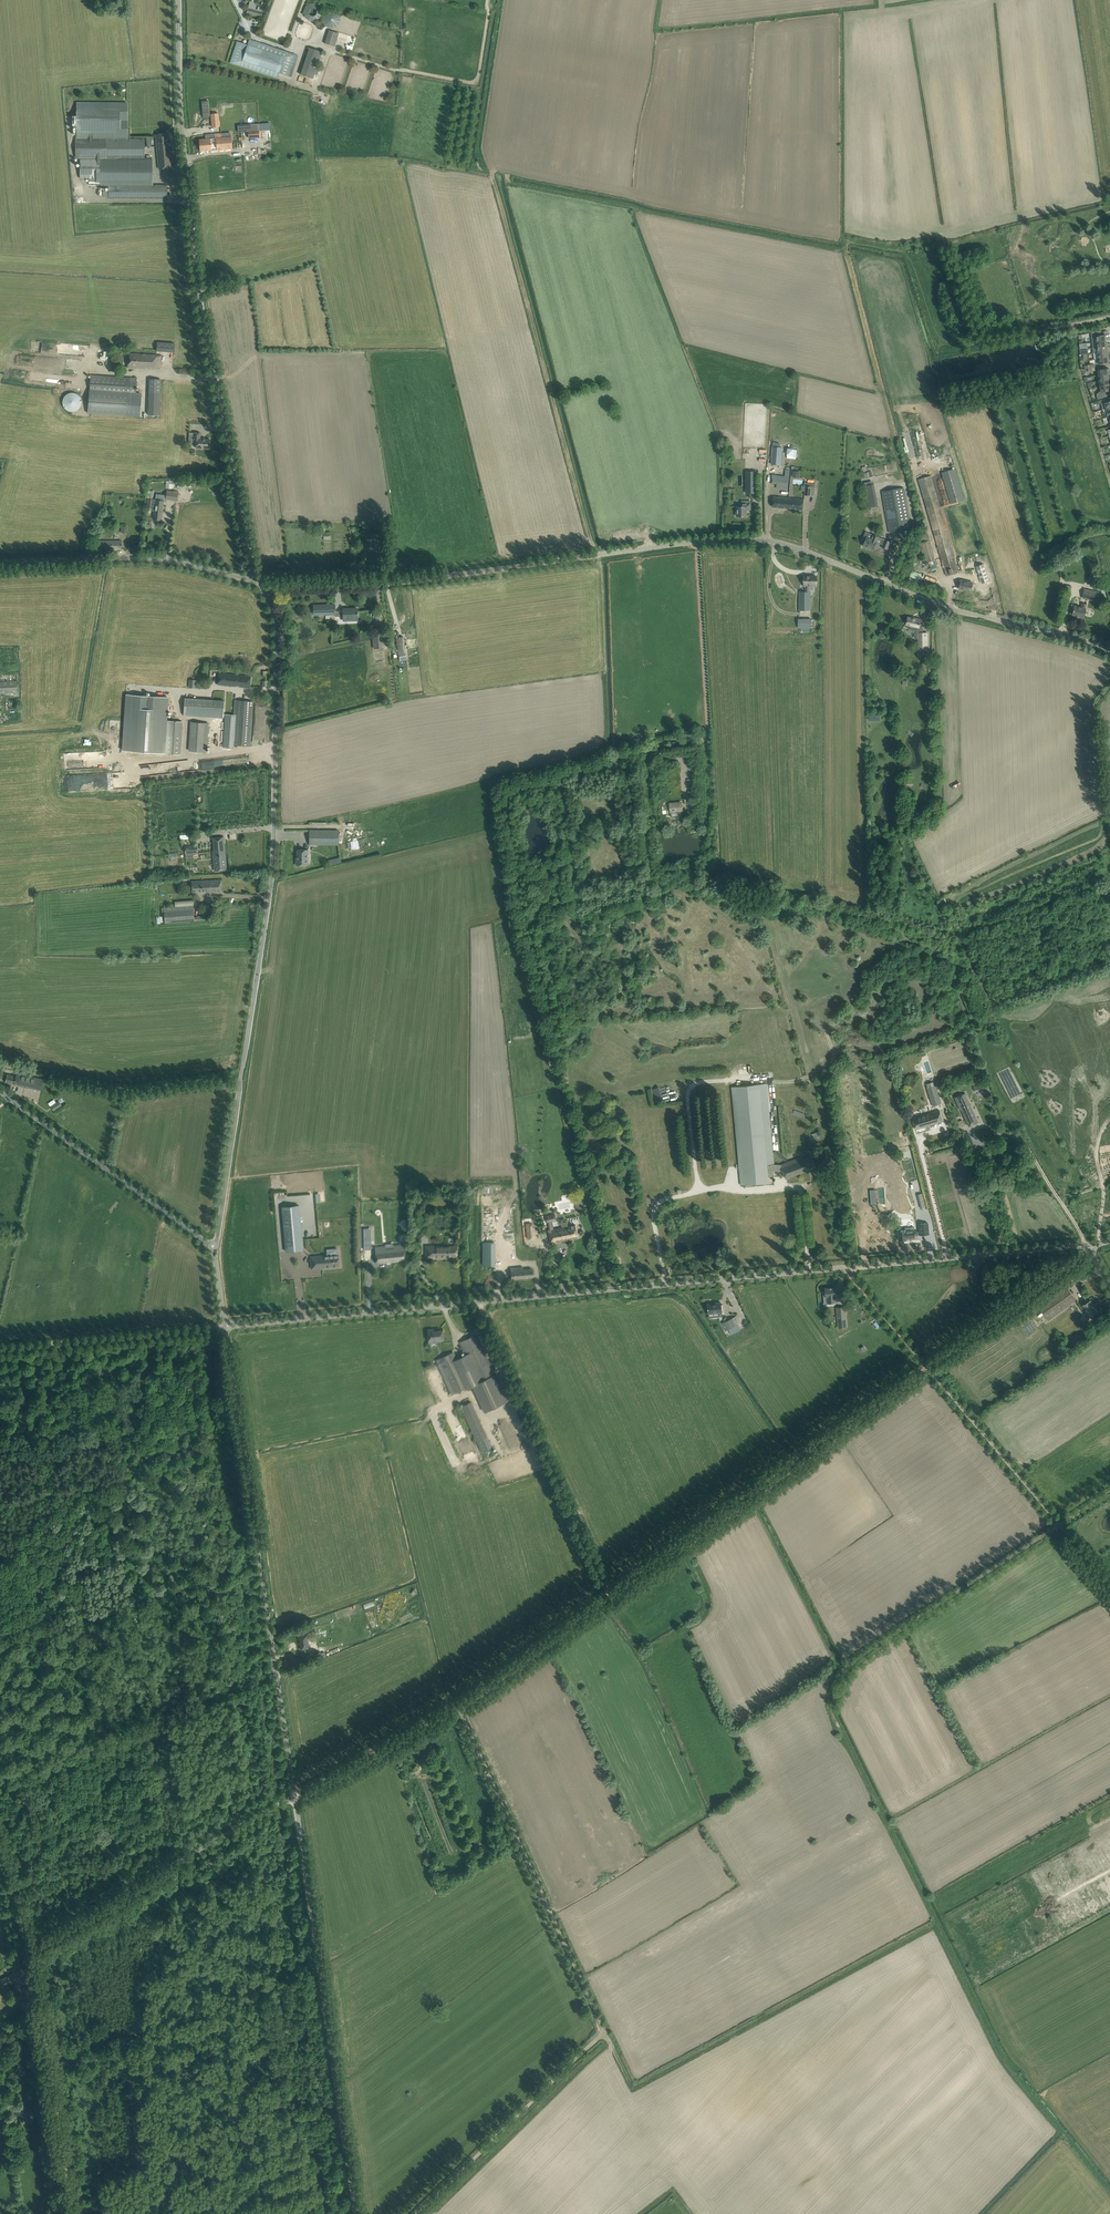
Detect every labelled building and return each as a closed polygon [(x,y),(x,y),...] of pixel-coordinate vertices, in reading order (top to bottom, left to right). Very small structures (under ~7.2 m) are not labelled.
[(306,20),(320,20),(319,4),(305,5),(306,20)] [(246,14),(261,18),(263,12),(257,10),(255,10),(248,8),(246,14)] [(325,13),(323,17),(323,21),(325,26),(329,28),(334,28),(338,26),(340,22),(341,18),(338,13),(334,11),(330,10),(325,13)] [(338,33),(329,31),(325,44),(334,46),(338,33)] [(354,49),(355,37),(345,36),(344,48),(354,49)] [(279,73),(291,77),(298,56),(249,39),(247,44),(237,41),(230,62),(277,78),(279,73)] [(300,74),(313,78),(322,51),(309,47),(300,74)] [(127,129),(127,103),(76,103),(76,115),(76,116),(72,116),(72,126),(76,126),(76,139),(130,139),(130,129),(127,129)] [(218,113),(211,114),(212,127),(219,127),(218,113)] [(270,123),(241,125),(242,132),(270,129),(270,123)] [(155,135),(159,169),(171,168),(169,154),(171,154),(168,133),(155,135)] [(205,139),(199,139),(200,151),(232,148),(231,137),(222,138),(221,133),(215,134),(215,138),(205,139)] [(144,139),(130,139),(76,139),(76,158),(80,158),(144,158),(144,139)] [(101,183),(101,184),(109,184),(152,185),(152,158),(144,158),(80,158),(80,178),(90,178),(96,178),(96,183),(101,183)] [(167,185),(152,185),(109,184),(109,198),(167,198),(167,185)] [(1106,340),(1105,333),(1101,334),(1100,331),(1091,333),(1091,337),(1092,337),(1093,342),(1106,340)] [(157,341),(157,351),(174,352),(174,342),(157,341)] [(161,355),(129,353),(128,368),(146,368),(146,366),(149,366),(149,368),(160,369),(161,355)] [(1099,364),(1109,362),(1108,360),(1109,360),(1109,356),(1094,358),(1095,364),(1099,364)] [(127,395),(135,396),(137,378),(91,375),(89,393),(127,395)] [(148,415),(160,415),(161,379),(150,379),(148,415)] [(1107,397),(1106,394),(1107,393),(1107,392),(1109,392),(1109,387),(1109,385),(1100,386),(1101,391),(1100,391),(1096,395),(1098,399),(1107,397)] [(77,410),(78,409),(79,408),(80,407),(81,405),(81,404),(81,402),(81,400),(81,399),(80,397),(79,396),(78,395),(77,394),(75,393),(74,393),(72,393),(70,393),(69,393),(67,394),(66,395),(65,396),(64,397),(63,399),(63,401),(62,402),(63,404),(63,405),(64,407),(65,408),(66,409),(67,410),(69,411),(70,411),(72,412),(73,411),(75,411),(77,410)] [(126,415),(127,395),(89,393),(88,413),(116,415),(126,416),(126,415)] [(1106,408),(1109,407),(1109,401),(1108,398),(1101,400),(1100,400),(1098,401),(1099,404),(1101,404),(1101,403),(1103,409),(1106,408)] [(1106,408),(1107,411),(1103,412),(1103,414),(1103,416),(1101,417),(1101,418),(1101,419),(1104,418),(1107,418),(1106,417),(1109,416),(1109,407),(1106,408)] [(196,448),(203,448),(209,448),(209,439),(200,439),(200,433),(194,432),(193,441),(197,441),(196,448)] [(781,465),(782,448),(773,447),(772,465),(781,465)] [(942,472),(951,504),(964,500),(955,469),(942,472)] [(756,471),(745,471),(745,493),(756,493),(756,471)] [(789,477),(786,476),(772,475),(771,484),(788,485),(789,477)] [(957,566),(955,561),(931,476),(918,479),(946,575),(959,572),(958,571),(962,570),(960,565),(957,566)] [(812,483),(806,482),(804,495),(814,496),(815,487),(812,487),(812,483)] [(889,532),(911,528),(904,488),(882,492),(889,532)] [(156,494),(155,500),(153,519),(161,520),(163,499),(177,500),(178,491),(167,490),(166,496),(156,494)] [(789,498),(788,498),(773,496),(772,507),(787,508),(789,498)] [(789,498),(787,508),(803,510),(804,499),(789,498)] [(737,515),(737,516),(747,516),(747,510),(751,510),(751,503),(742,503),(742,506),(737,506),(737,511),(736,511),(736,515),(737,515)] [(866,532),(863,539),(866,540),(863,546),(873,550),(874,547),(878,549),(880,543),(883,544),(882,547),(888,550),(891,542),(885,539),(884,540),(882,539),(882,538),(874,535),(866,532)] [(923,542),(920,543),(925,563),(935,560),(930,540),(928,541),(923,542)] [(122,541),(99,541),(99,549),(122,549),(122,541)] [(977,566),(982,583),(989,581),(984,564),(977,566)] [(810,576),(810,575),(808,575),(808,576),(804,576),(803,581),(803,586),(804,586),(804,592),(808,592),(809,585),(815,585),(815,576),(810,576)] [(973,583),(961,580),(959,589),(960,588),(967,589),(966,590),(971,591),(973,583)] [(1085,589),(1083,598),(1101,602),(1103,594),(1085,589)] [(808,592),(804,592),(798,592),(798,610),(809,610),(809,592),(808,592)] [(1076,617),(1077,617),(1077,616),(1079,617),(1083,619),(1086,609),(1085,609),(1086,604),(1082,603),(1081,608),(1077,607),(1077,606),(1072,605),(1071,610),(1073,610),(1073,614),(1077,615),(1076,617)] [(335,604),(313,605),(314,615),(326,615),(335,615),(335,611),(335,604)] [(358,622),(357,608),(343,609),(343,622),(358,622)] [(904,627),(909,628),(909,629),(917,633),(918,633),(918,650),(927,650),(927,633),(923,633),(923,631),(923,624),(922,624),(920,624),(921,619),(915,618),(915,619),(908,617),(907,621),(906,620),(904,627)] [(812,628),(813,618),(799,618),(798,628),(812,628)] [(385,647),(383,633),(372,634),(373,648),(385,647)] [(398,654),(405,653),(403,637),(396,638),(398,654)] [(237,675),(219,673),(218,685),(235,686),(237,675)] [(239,687),(250,688),(251,676),(237,675),(235,686),(236,686),(236,685),(239,686),(239,687)] [(11,693),(19,692),(18,680),(0,682),(0,683),(1,694),(11,693)] [(123,750),(164,753),(166,721),(168,697),(127,694),(123,750)] [(224,700),(213,699),(185,698),(184,715),(223,718),(224,700)] [(234,745),(250,746),(253,701),(235,700),(234,715),(225,715),(223,747),(233,748),(234,745)] [(167,720),(165,753),(180,754),(182,721),(167,720)] [(191,722),(190,751),(207,752),(208,723),(191,722)] [(682,802),(670,804),(670,812),(682,811),(682,802)] [(310,830),(309,844),(338,844),(338,830),(310,830)] [(227,869),(224,837),(213,838),(214,851),(213,851),(215,871),(227,869)] [(357,838),(347,840),(349,850),(368,846),(367,837),(357,839),(357,838)] [(197,845),(185,847),(186,854),(198,852),(197,845)] [(308,850),(297,850),(297,858),(296,858),(296,865),(308,865),(308,850)] [(214,892),(221,892),(220,880),(191,881),(192,892),(206,892),(210,892),(210,891),(214,891),(214,892)] [(194,917),(193,906),(162,907),(163,923),(165,923),(194,921),(194,917)] [(833,997),(807,1006),(808,1010),(835,1001),(833,997)] [(5,1082),(41,1090),(43,1079),(17,1073),(16,1076),(7,1074),(5,1082)] [(933,1082),(926,1084),(933,1106),(941,1103),(936,1086),(934,1086),(933,1082)] [(774,1165),(766,1084),(732,1087),(741,1185),(747,1185),(747,1180),(768,1178),(768,1177),(775,1176),(774,1165)] [(985,1089),(983,1084),(973,1087),(975,1092),(985,1089)] [(663,1102),(670,1101),(668,1086),(661,1087),(663,1102)] [(978,1122),(966,1093),(955,1097),(960,1108),(961,1107),(969,1126),(978,1122)] [(51,1107),(53,1111),(62,1106),(59,1101),(51,1107)] [(915,1129),(943,1121),(940,1111),(912,1119),(915,1129)] [(812,1141),(808,1142),(810,1149),(823,1145),(819,1132),(810,1135),(812,1141)] [(786,1179),(816,1168),(811,1156),(782,1167),(786,1179)] [(299,1206),(282,1207),(286,1251),(303,1250),(299,1206)] [(546,1222),(548,1222),(552,1221),(556,1220),(555,1214),(545,1216),(546,1222)] [(578,1237),(575,1225),(554,1229),(552,1221),(548,1222),(549,1230),(548,1230),(551,1243),(578,1237)] [(526,1224),(528,1239),(535,1238),(534,1228),(532,1228),(531,1223),(526,1224)] [(928,1223),(919,1224),(919,1231),(920,1235),(929,1234),(928,1223)] [(495,1229),(496,1241),(506,1240),(505,1228),(495,1229)] [(905,1229),(898,1230),(899,1241),(906,1240),(906,1238),(915,1237),(915,1235),(920,1235),(919,1231),(917,1231),(914,1231),(914,1230),(913,1230),(913,1229),(905,1229)] [(386,1246),(375,1247),(376,1264),(405,1262),(404,1245),(393,1246),(393,1248),(386,1249),(386,1246)] [(425,1259),(457,1258),(457,1245),(425,1246),(425,1259)] [(328,1255),(310,1256),(312,1269),(325,1268),(325,1267),(339,1266),(338,1254),(338,1256),(329,1257),(328,1255)] [(532,1269),(523,1270),(523,1267),(510,1268),(511,1279),(533,1277),(532,1269)] [(1048,1320),(1076,1301),(1066,1286),(1038,1306),(1048,1320)] [(835,1292),(836,1291),(836,1289),(835,1289),(835,1288),(825,1288),(826,1292),(823,1292),(824,1297),(827,1296),(827,1301),(836,1300),(835,1292)] [(1093,1304),(1090,1301),(1080,1307),(1087,1318),(1090,1316),(1091,1318),(1093,1318),(1097,1316),(1097,1314),(1096,1313),(1097,1312),(1092,1305),(1093,1304)] [(708,1304),(707,1304),(708,1313),(722,1312),(721,1303),(716,1303),(716,1304),(708,1305),(708,1304)] [(847,1327),(845,1307),(837,1308),(838,1328),(847,1327)] [(737,1332),(734,1327),(740,1324),(736,1317),(727,1321),(728,1325),(724,1327),(724,1326),(723,1326),(726,1331),(729,1329),(731,1335),(737,1332)] [(427,1329),(429,1342),(443,1341),(442,1330),(434,1331),(433,1329),(427,1329)] [(495,1374),(476,1334),(472,1336),(460,1342),(464,1351),(463,1352),(465,1356),(457,1360),(469,1387),(470,1388),(472,1387),(474,1389),(485,1412),(509,1401),(497,1374),(495,1374)] [(449,1359),(447,1355),(436,1360),(452,1395),(469,1387),(457,1360),(455,1356),(449,1359)] [(477,1442),(487,1437),(478,1417),(471,1402),(461,1406),(477,1442)] [(450,1439),(442,1422),(435,1426),(442,1442),(450,1439)] [(507,1440),(511,1448),(517,1445),(513,1437),(507,1440)] [(374,1601),(364,1604),(366,1609),(376,1605),(374,1601)] [(307,1632),(297,1634),(298,1639),(299,1639),(301,1649),(309,1648),(307,1638),(308,1638),(307,1632)] [(420,1753),(422,1759),(429,1756),(427,1750),(420,1753)] [(22,1978),(25,1977),(21,1969),(0,1979),(0,1982),(3,1987),(17,1980),(19,1983),(23,1981),(22,1978)] [(31,1986),(22,1988),(23,1991),(24,1991),(25,1999),(32,1997),(31,1986)]
